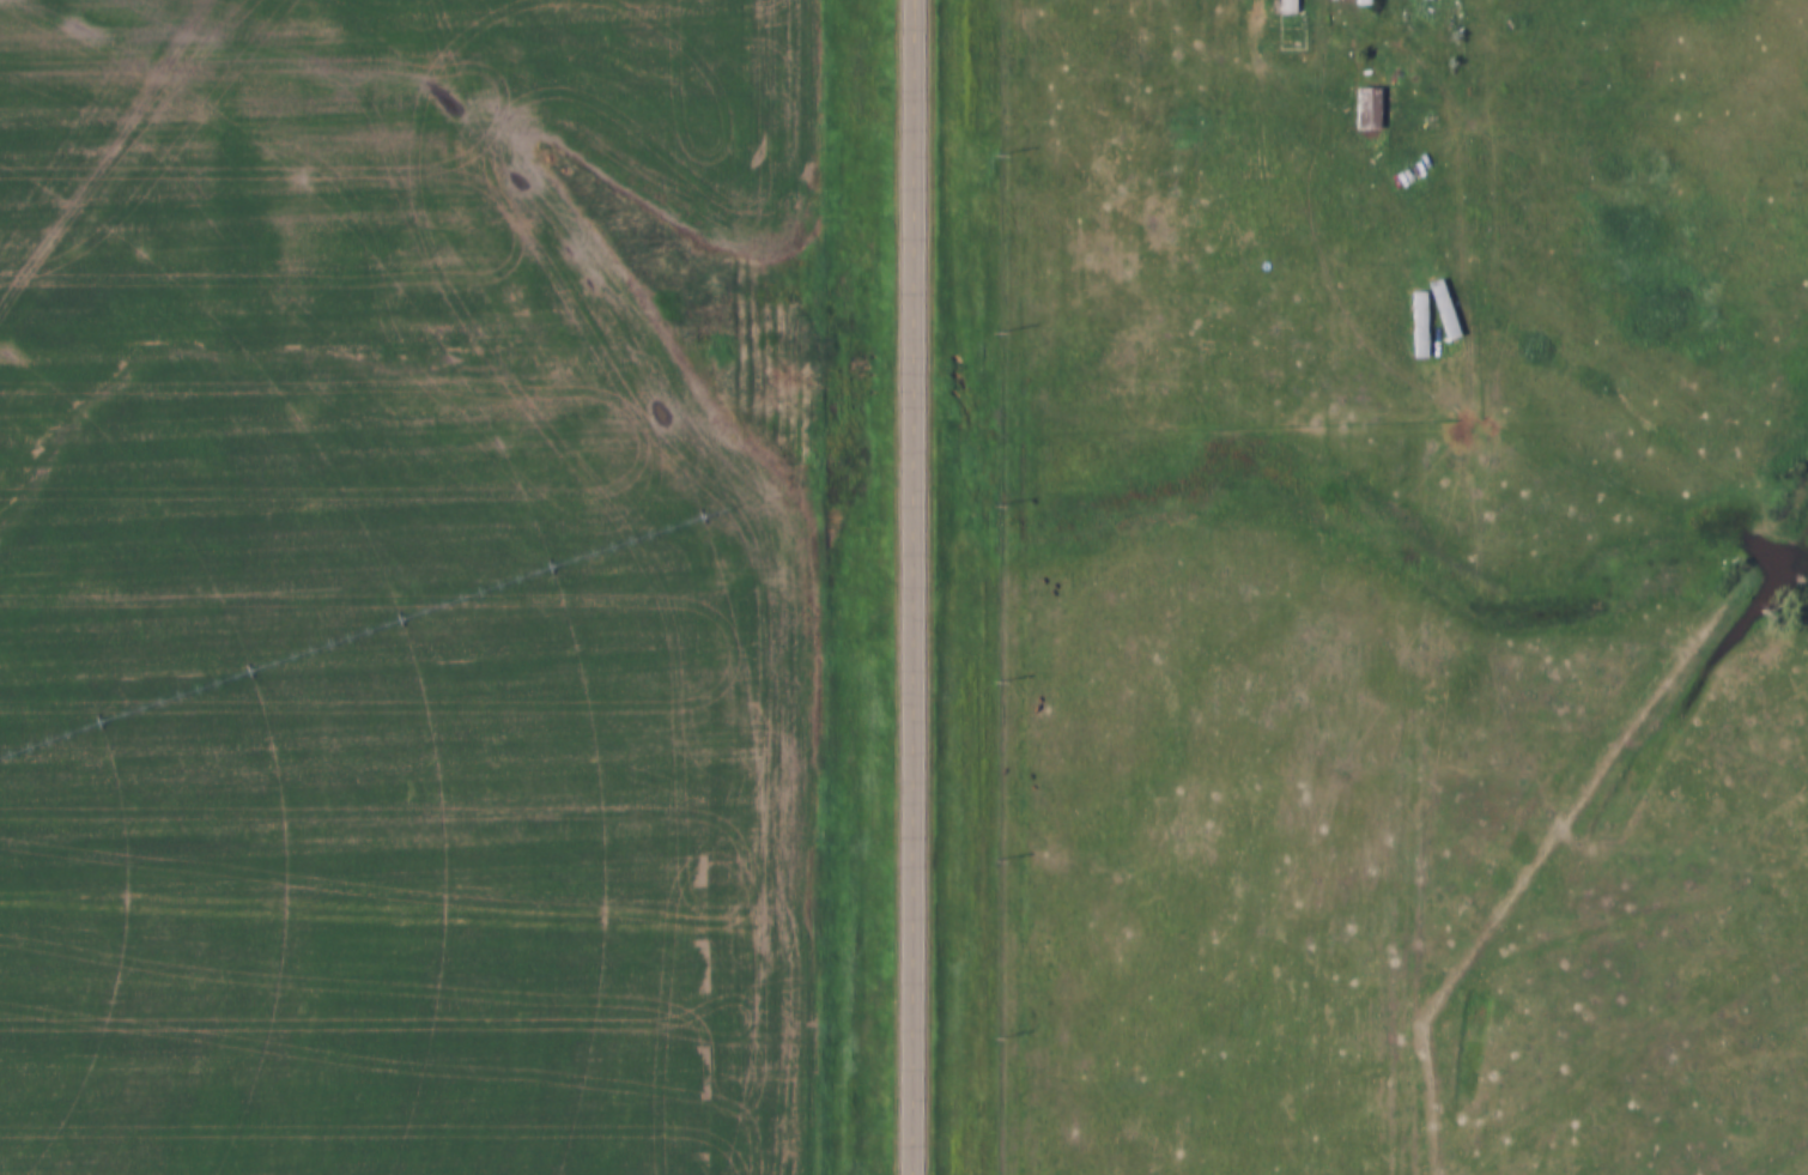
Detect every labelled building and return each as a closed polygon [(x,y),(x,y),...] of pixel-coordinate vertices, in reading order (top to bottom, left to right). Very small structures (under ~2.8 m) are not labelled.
[(1282,14),(1282,0),(1299,0),(1299,13),(1282,14)] [(1357,89),(1379,89),(1381,129),(1358,131),(1357,89)] [(1445,278),(1463,335),(1448,340),(1428,283),(1445,278)] [(1413,292),(1430,292),(1430,356),(1414,356),(1413,292)]
